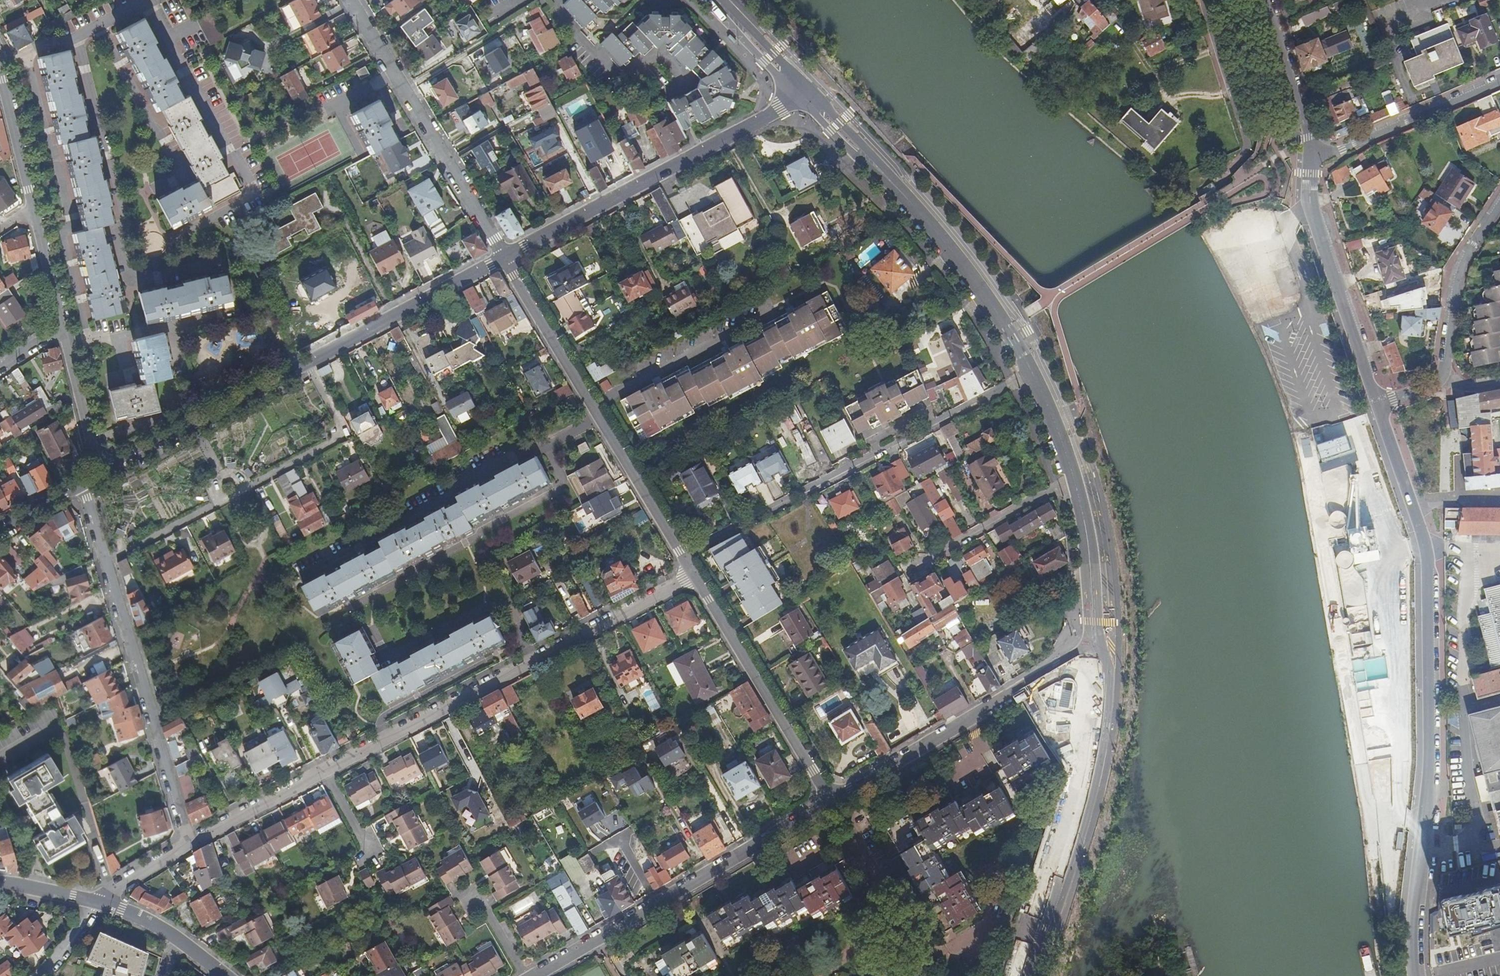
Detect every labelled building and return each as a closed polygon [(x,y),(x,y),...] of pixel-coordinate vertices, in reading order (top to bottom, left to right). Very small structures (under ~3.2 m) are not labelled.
[(312,0),(297,0),(282,8),(293,29),(294,31),(321,16),(316,8),(312,0)] [(385,8),(391,15),(397,11),(401,16),(418,2),(417,0),(395,0),(385,8)] [(564,5),(584,27),(595,17),(594,16),(599,11),(601,14),(612,3),(614,6),(620,0),(569,0),(564,5)] [(1091,2),(1111,26),(1119,19),(1102,0),(1093,0),(1091,2)] [(1165,3),(1164,0),(1140,0),(1149,24),(1170,17),(1165,3)] [(1366,0),(1346,0),(1339,3),(1343,12),(1367,1),(1366,0)] [(1054,1),(1009,38),(1022,53),(1067,16),(1054,1)] [(1339,3),(1335,5),(1339,15),(1367,3),(1367,1),(1343,12),(1339,3)] [(1091,2),(1083,9),(1080,16),(1093,31),(1099,26),(1101,29),(1092,36),(1095,40),(1111,26),(1091,2)] [(69,5),(57,8),(61,22),(73,19),(69,5)] [(471,5),(460,14),(477,42),(478,42),(489,35),(471,5)] [(1376,25),(1368,6),(1365,8),(1372,26),(1376,25)] [(5,27),(9,33),(27,23),(45,14),(42,8),(5,27)] [(427,8),(425,9),(431,18),(433,17),(427,8)] [(425,9),(403,26),(418,46),(432,35),(440,29),(431,18),(425,9)] [(211,12),(197,20),(200,27),(206,38),(211,47),(225,39),(211,12)] [(612,34),(601,44),(620,66),(631,56),(633,58),(639,53),(641,55),(652,45),(655,48),(661,43),(665,44),(669,49),(668,51),(683,67),(684,66),(689,72),(690,71),(699,80),(703,79),(706,86),(705,89),(699,92),(697,89),(669,104),(682,127),(696,119),(698,123),(711,115),(713,118),(721,113),(720,111),(726,108),(730,109),(739,80),(735,79),(726,69),(724,70),(721,66),(723,64),(712,53),(710,55),(704,48),(705,47),(690,31),(691,29),(685,23),(684,25),(678,19),(679,16),(648,15),(648,19),(643,23),(641,22),(635,27),(632,23),(615,38),(612,34)] [(1499,43),(1487,16),(1472,22),(1473,25),(1459,31),(1466,46),(1479,40),(1483,49),(1499,43)] [(145,19),(139,22),(117,34),(125,50),(124,51),(128,59),(137,74),(138,73),(146,89),(145,90),(157,113),(161,111),(184,99),(176,83),(178,82),(175,77),(165,58),(163,60),(155,44),(157,43),(145,19)] [(561,45),(553,30),(547,33),(540,19),(530,25),(534,32),(529,35),(541,56),(561,45)] [(9,33),(19,51),(34,42),(25,28),(28,26),(27,23),(9,33)] [(327,23),(302,37),(314,57),(315,60),(323,55),(339,46),(331,31),(327,23)] [(1435,76),(1465,64),(1449,24),(1411,40),(1419,58),(1405,63),(1416,88),(1437,80),(1435,76)] [(403,26),(401,27),(416,47),(417,46),(418,46),(403,26)] [(336,28),(331,31),(339,46),(340,46),(342,45),(338,38),(335,32),(337,30),(336,28)] [(1383,41),(1378,29),(1371,31),(1376,43),(1383,41)] [(1058,39),(1052,32),(1024,55),(1026,58),(1031,61),(1058,39)] [(1302,59),(1306,72),(1328,63),(1326,57),(1328,56),(1329,58),(1353,48),(1348,34),(1323,43),(1324,46),(1322,47),(1320,41),(1299,49),(1302,59)] [(418,46),(417,46),(428,62),(443,51),(432,35),(418,46)] [(1152,41),(1145,44),(1152,57),(1168,49),(1161,36),(1152,41)] [(1087,45),(1090,50),(1096,45),(1094,41),(1093,40),(1087,45)] [(486,53),(497,48),(494,41),(482,46),(486,53)] [(241,46),(233,43),(228,59),(237,61),(240,60),(243,66),(248,62),(250,66),(259,68),(263,55),(261,52),(255,51),(251,42),(241,46)] [(340,46),(339,46),(323,55),(332,72),(349,63),(340,46)] [(475,65),(481,61),(491,77),(512,64),(500,46),(482,58),(477,50),(469,55),(475,65)] [(55,129),(59,147),(64,146),(89,140),(84,122),(87,121),(80,96),(78,96),(74,78),(76,78),(74,71),(70,52),(40,59),(44,77),(43,77),(49,103),(50,103),(55,121),(53,121),(55,129)] [(581,75),(572,58),(567,61),(566,59),(559,63),(569,81),(581,75)] [(1375,70),(1384,65),(1380,59),(1371,64),(1375,70)] [(1377,79),(1395,72),(1392,63),(1374,71),(1377,79)] [(370,75),(365,67),(357,71),(361,79),(370,75)] [(303,80),(297,69),(294,71),(300,82),(303,80)] [(550,103),(533,70),(507,83),(511,89),(528,80),(533,90),(524,94),(533,111),(538,109),(550,103)] [(282,77),(296,104),(308,97),(300,82),(294,71),(282,77)] [(442,108),(460,98),(449,77),(431,87),(442,108)] [(511,89),(507,83),(502,86),(504,90),(501,91),(503,94),(511,89)] [(1314,96),(1316,104),(1331,99),(1341,123),(1358,116),(1355,110),(1356,109),(1346,83),(1314,96)] [(502,86),(488,94),(490,97),(501,91),(504,90),(502,86)] [(488,94),(479,98),(483,106),(488,103),(490,108),(494,106),(490,97),(488,94)] [(1492,95),(1478,101),(1485,118),(1459,128),(1469,150),(1490,141),(1489,138),(1499,133),(1499,113),(1492,95)] [(190,96),(184,99),(161,111),(170,127),(169,128),(173,136),(181,151),(182,151),(190,166),(190,167),(197,181),(202,190),(228,176),(220,161),(223,159),(220,154),(210,136),(208,137),(200,121),(202,120),(190,96)] [(1392,117),(1400,113),(1396,103),(1395,103),(1393,99),(1386,101),(1389,109),(1392,117)] [(473,100),(456,113),(461,121),(479,108),(473,100)] [(374,154),(399,141),(390,125),(392,124),(389,119),(379,101),(354,114),(362,130),(361,130),(374,154)] [(557,116),(550,103),(538,109),(545,122),(550,120),(557,116)] [(658,106),(656,103),(644,109),(646,113),(651,111),(651,110),(658,106)] [(1129,109),(1147,126),(1150,123),(1131,106),(1129,109)] [(1361,121),(1371,116),(1369,114),(1366,106),(1356,109),(1355,110),(1358,116),(1361,121)] [(632,123),(636,129),(651,121),(646,113),(644,109),(643,107),(628,115),(632,123)] [(1171,117),(1173,115),(1171,113),(1169,115),(1154,131),(1147,126),(1129,109),(1126,112),(1127,113),(1122,119),(1123,121),(1146,141),(1154,147),(1171,128),(1165,121),(1169,116),(1172,119),(1172,118),(1171,117)] [(1154,131),(1169,115),(1163,109),(1150,123),(1147,126),(1154,131)] [(1374,124),(1392,117),(1389,109),(1375,115),(1371,116),(1374,124)] [(481,111),(462,122),(470,135),(489,125),(481,111)] [(1182,123),(1173,115),(1171,117),(1172,118),(1172,119),(1169,116),(1165,121),(1171,128),(1154,147),(1146,141),(1144,143),(1142,146),(1152,155),(1182,123)] [(1364,128),(1374,124),(1371,116),(1361,121),(1364,128)] [(0,155),(0,156),(4,163),(12,158),(3,120),(0,121),(0,142),(3,152),(0,155)] [(1144,143),(1146,141),(1123,121),(1122,123),(1144,143)] [(669,156),(676,153),(672,145),(686,138),(677,122),(657,133),(669,156)] [(619,147),(634,174),(644,169),(629,142),(640,136),(636,129),(632,123),(612,133),(619,147)] [(661,160),(669,156),(657,133),(655,129),(647,134),(661,160)] [(113,225),(109,207),(112,207),(105,181),(103,182),(99,165),(101,164),(99,157),(94,138),(89,140),(64,146),(69,163),(67,163),(74,189),(75,189),(79,205),(77,206),(80,215),(84,232),(101,228),(113,225)] [(487,142),(471,151),(477,160),(476,161),(481,170),(486,167),(490,175),(500,170),(495,162),(493,163),(487,155),(493,151),(487,142)] [(612,156),(625,179),(634,174),(619,147),(617,149),(619,152),(612,156)] [(492,152),(487,155),(493,163),(495,162),(497,161),(492,152)] [(579,157),(582,164),(583,164),(594,158),(591,152),(579,157)] [(756,160),(766,178),(774,173),(765,155),(756,160)] [(801,195),(814,188),(820,185),(815,174),(813,175),(810,168),(811,167),(806,157),(786,167),(788,171),(798,190),(801,195)] [(578,166),(585,179),(589,177),(587,173),(583,164),(582,164),(578,166)] [(356,165),(347,169),(350,177),(360,173),(356,165)] [(521,166),(498,179),(504,190),(511,186),(521,202),(536,193),(521,166)] [(1377,189),(1381,196),(1390,191),(1385,182),(1395,177),(1389,167),(1380,173),(1377,167),(1366,173),(1363,167),(1354,171),(1367,195),(1377,189)] [(589,177),(598,193),(607,189),(596,168),(587,173),(589,177)] [(1335,184),(1349,182),(1347,168),(1333,170),(1335,184)] [(565,170),(544,181),(551,194),(572,183),(565,170)] [(793,194),(798,190),(788,171),(782,174),(793,194)] [(1438,196),(1457,209),(1459,210),(1476,184),(1455,171),(1438,196)] [(233,174),(228,176),(202,190),(204,194),(212,208),(215,207),(240,193),(238,191),(243,188),(243,186),(240,180),(237,181),(233,174)] [(581,181),(590,197),(598,193),(589,177),(585,179),(581,181)] [(434,207),(421,215),(423,218),(433,211),(445,205),(430,180),(427,181),(436,197),(438,200),(437,203),(436,206),(434,207)] [(679,222),(698,257),(710,251),(713,257),(743,241),(737,230),(754,221),(731,180),(714,189),(722,203),(698,215),(696,213),(679,222)] [(0,184),(4,191),(9,188),(4,181),(0,184)] [(201,191),(196,181),(180,190),(181,192),(179,194),(159,204),(172,228),(187,219),(188,221),(211,209),(201,191)] [(427,181),(408,193),(421,215),(434,207),(436,206),(437,203),(438,200),(436,197),(427,181)] [(0,184),(0,212),(17,201),(9,188),(4,191),(0,184)] [(654,201),(664,195),(661,189),(651,194),(654,201)] [(1371,201),(1381,196),(1377,189),(1367,195),(1371,201)] [(204,194),(202,190),(201,191),(211,209),(212,208),(204,194)] [(679,222),(664,195),(654,201),(669,227),(679,222)] [(1438,196),(1436,195),(1433,200),(1434,201),(1427,213),(1430,216),(1425,224),(1440,235),(1457,209),(1438,196)] [(278,231),(271,219),(257,227),(274,258),(291,248),(287,240),(305,231),(309,237),(321,230),(313,215),(323,209),(316,196),(289,210),(296,222),(278,231)] [(513,239),(523,234),(509,209),(496,217),(509,238),(513,239)] [(433,211),(423,218),(428,227),(439,222),(433,211)] [(804,248),(822,239),(813,222),(817,220),(814,214),(792,226),(804,248)] [(435,240),(449,233),(441,220),(439,222),(428,227),(435,240)] [(813,222),(822,239),(826,236),(817,220),(813,222)] [(584,230),(587,235),(588,238),(598,233),(594,225),(584,230)] [(641,239),(649,252),(655,249),(658,254),(680,242),(671,226),(650,238),(648,235),(641,239)] [(124,314),(119,296),(121,296),(108,244),(106,245),(101,228),(84,232),(72,235),(78,261),(79,261),(84,278),(85,277),(89,295),(87,295),(88,298),(94,321),(124,314)] [(417,241),(404,248),(415,271),(423,267),(420,262),(428,259),(429,261),(436,257),(422,228),(413,233),(417,241)] [(879,236),(882,241),(889,237),(885,232),(879,236)] [(487,253),(476,234),(462,242),(473,261),(487,253)] [(8,249),(12,263),(31,259),(25,238),(6,243),(7,244),(4,244),(5,249),(8,249)] [(393,242),(369,254),(380,275),(391,269),(390,268),(403,261),(393,242)] [(1396,248),(1377,255),(1380,264),(1379,267),(1381,274),(1384,275),(1388,290),(1398,287),(1396,282),(1406,279),(1398,255),(1401,255),(1399,248),(1396,249),(1396,248)] [(913,274),(918,270),(902,250),(897,255),(895,252),(873,271),(893,295),(915,276),(913,274)] [(1265,261),(1271,282),(1293,275),(1287,254),(1265,261)] [(580,290),(588,285),(577,266),(551,281),(556,291),(559,290),(563,299),(574,293),(580,290)] [(328,273),(326,268),(300,282),(301,285),(299,287),(298,290),(303,299),(307,301),(309,300),(311,302),(337,289),(332,280),(336,279),(332,271),(328,273)] [(630,301),(657,286),(648,270),(621,285),(630,301)] [(207,310),(207,311),(220,308),(233,305),(225,273),(207,277),(207,276),(181,282),(182,284),(164,288),(164,286),(160,287),(138,292),(145,325),(164,320),(164,322),(189,315),(189,314),(207,310)] [(511,297),(514,295),(501,273),(493,278),(503,296),(505,298),(510,295),(511,297)] [(13,275),(2,282),(8,290),(19,283),(13,275)] [(8,290),(2,282),(0,278),(0,296),(8,290)] [(1266,288),(1270,300),(1299,291),(1296,279),(1266,288)] [(1422,282),(1379,296),(1381,309),(1397,306),(1397,310),(1425,306),(1422,282)] [(677,293),(664,300),(674,319),(698,307),(697,306),(693,298),(685,283),(675,289),(677,293)] [(1497,286),(1485,289),(1486,294),(1483,294),(1484,299),(1488,302),(1488,303),(1499,301),(1499,286),(1497,286)] [(465,292),(478,315),(486,311),(474,288),(465,292)] [(715,289),(709,292),(713,300),(719,296),(715,289)] [(8,290),(0,296),(0,315),(8,327),(25,316),(8,290)] [(561,300),(556,303),(568,323),(586,313),(592,309),(582,294),(576,297),(574,293),(563,299),(561,300)] [(654,386),(621,404),(643,444),(709,409),(712,413),(786,373),(784,369),(850,334),(828,293),(795,311),(794,308),(787,312),(788,315),(762,329),(764,333),(731,350),(729,347),(723,351),(725,354),(690,372),(688,368),(661,382),(660,379),(653,383),(654,386)] [(518,323),(528,317),(514,295),(511,297),(507,299),(509,303),(487,315),(498,335),(518,324),(518,323)] [(1488,303),(1476,306),(1477,311),(1474,312),(1475,317),(1479,320),(1479,321),(1499,316),(1499,301),(1488,303)] [(347,318),(351,326),(378,312),(373,303),(347,318)] [(1427,327),(1439,328),(1441,309),(1405,313),(1402,336),(1422,338),(1426,337),(1427,327)] [(586,313),(568,323),(578,339),(595,328),(586,313)] [(463,348),(455,352),(463,367),(472,362),(475,363),(487,357),(475,350),(482,340),(468,314),(457,336),(465,340),(463,348)] [(1479,321),(1475,322),(1476,326),(1473,327),(1474,332),(1478,335),(1478,336),(1499,331),(1499,316),(1479,321)] [(406,340),(402,334),(399,328),(392,332),(398,344),(406,340)] [(1478,336),(1473,337),(1474,342),(1471,343),(1472,348),(1476,350),(1476,352),(1499,346),(1499,331),(1478,336)] [(960,378),(957,380),(958,383),(966,403),(987,392),(984,385),(986,384),(978,369),(973,372),(961,350),(964,348),(955,332),(944,338),(960,378)] [(287,335),(295,348),(298,347),(297,344),(292,333),(287,335)] [(153,381),(172,377),(169,362),(172,361),(165,335),(134,343),(138,360),(137,361),(138,368),(142,384),(153,381)] [(879,343),(872,345),(874,352),(881,348),(879,343)] [(1398,368),(1405,366),(1396,344),(1389,346),(1398,368)] [(574,348),(581,360),(589,355),(585,348),(582,349),(580,345),(574,348)] [(1476,352),(1472,353),(1473,357),(1470,357),(1471,363),(1475,365),(1475,367),(1499,362),(1499,358),(1499,351),(1499,350),(1499,346),(1476,352)] [(544,358),(550,354),(547,349),(541,352),(544,358)] [(47,374),(64,370),(60,350),(51,352),(51,354),(45,355),(46,360),(43,361),(47,374)] [(463,367),(455,352),(447,356),(445,352),(428,361),(435,375),(452,367),(454,372),(463,367)] [(599,368),(608,362),(605,357),(596,362),(599,368)] [(334,372),(330,365),(318,371),(322,378),(334,372)] [(519,365),(507,371),(510,377),(522,371),(519,365)] [(525,374),(538,399),(554,390),(541,365),(525,374)] [(596,384),(614,374),(610,366),(599,371),(596,365),(587,369),(596,384)] [(25,390),(31,387),(19,370),(13,374),(21,386),(22,385),(25,390)] [(925,387),(919,372),(897,383),(897,385),(889,389),(887,385),(883,387),(882,384),(869,391),(870,393),(867,395),(869,399),(861,404),(860,402),(847,409),(860,435),(874,428),(873,427),(881,422),(884,427),(903,417),(900,412),(909,408),(910,409),(930,399),(925,387)] [(303,387),(312,400),(319,396),(309,382),(303,387)] [(606,394),(612,390),(607,382),(601,386),(606,394)] [(935,383),(925,387),(930,399),(932,403),(938,401),(935,392),(933,389),(937,388),(935,383)] [(161,413),(154,384),(143,386),(136,388),(136,386),(131,387),(110,392),(118,422),(135,418),(135,419),(161,413)] [(559,404),(575,395),(570,387),(554,395),(559,404)] [(51,418),(66,409),(61,402),(54,407),(41,388),(34,393),(41,403),(48,414),(51,418)] [(393,389),(380,396),(388,411),(401,404),(393,389)] [(1461,429),(1473,427),(1492,426),(1491,421),(1499,419),(1499,414),(1499,413),(1492,415),(1491,409),(1499,407),(1499,392),(1480,396),(1480,395),(1458,400),(1460,415),(1461,429)] [(477,408),(470,394),(459,400),(459,401),(457,402),(456,401),(448,405),(456,420),(477,408)] [(573,398),(567,401),(571,409),(577,406),(573,398)] [(23,435),(24,435),(30,431),(28,426),(48,414),(41,403),(13,420),(23,435)] [(444,412),(439,403),(433,407),(438,415),(444,412)] [(384,436),(368,405),(359,410),(363,416),(353,422),(365,446),(367,444),(373,448),(382,443),(382,437),(384,436)] [(412,418),(408,411),(392,420),(396,427),(412,418)] [(801,414),(786,419),(790,428),(802,424),(806,436),(814,433),(809,418),(803,420),(801,414)] [(443,451),(433,456),(434,458),(439,468),(466,453),(446,416),(440,420),(441,423),(438,425),(442,432),(443,432),(448,442),(450,441),(452,446),(443,451)] [(1311,429),(1322,474),(1339,470),(1338,468),(1356,464),(1358,473),(1369,470),(1360,432),(1358,425),(1365,423),(1364,416),(1311,429)] [(17,439),(23,435),(13,420),(12,419),(1,426),(5,433),(10,429),(17,439)] [(856,440),(845,421),(823,433),(833,452),(856,440)] [(60,422),(57,424),(71,450),(61,455),(63,459),(78,454),(60,422)] [(71,450),(57,424),(38,434),(52,460),(61,455),(71,450)] [(1473,427),(1475,454),(1494,453),(1493,450),(1494,450),(1492,426),(1473,427)] [(824,459),(816,440),(807,443),(801,427),(793,430),(807,466),(824,459)] [(998,442),(992,430),(984,435),(985,437),(967,448),(964,450),(969,458),(988,448),(990,446),(998,442)] [(26,439),(32,436),(30,431),(24,435),(26,439)] [(954,437),(947,440),(954,454),(960,464),(966,460),(954,437)] [(441,446),(443,451),(452,446),(450,441),(448,442),(441,446)] [(582,457),(591,452),(587,444),(578,449),(582,457)] [(910,461),(916,472),(922,469),(925,476),(946,465),(936,446),(910,461)] [(1467,478),(1499,475),(1499,449),(1494,450),(1493,450),(1494,453),(1475,454),(1465,455),(1466,469),(1467,478)] [(792,472),(781,452),(756,465),(765,483),(766,485),(776,480),(774,477),(780,473),(782,477),(792,472)] [(960,464),(954,454),(947,458),(952,468),(953,467),(960,464)] [(986,497),(987,496),(996,491),(1004,486),(994,471),(992,467),(995,466),(989,456),(968,468),(986,497)] [(328,577),(305,589),(320,617),(336,608),(336,609),(341,607),(360,596),(359,595),(373,588),(375,587),(376,588),(399,576),(397,572),(413,563),(414,565),(437,552),(436,551),(452,543),(452,544),(464,538),(475,531),(473,527),(489,518),(489,519),(501,513),(513,506),(512,505),(528,497),(529,498),(552,485),(538,458),(522,467),(521,465),(513,469),(497,478),(499,480),(483,488),(481,486),(458,499),(461,505),(449,511),(448,509),(428,520),(429,522),(410,532),(409,530),(402,534),(382,544),(385,549),(369,557),(368,555),(358,560),(344,568),(345,570),(330,579),(328,577)] [(429,461),(434,470),(439,468),(434,458),(429,461)] [(609,493),(617,489),(614,483),(608,472),(602,461),(568,478),(583,507),(609,493)] [(894,497),(902,492),(901,490),(905,488),(901,482),(909,477),(901,461),(892,465),(895,470),(874,480),(884,499),(893,494),(894,497)] [(371,480),(361,462),(339,474),(349,492),(371,480)] [(729,477),(739,497),(749,492),(748,489),(754,485),(755,488),(765,483),(756,465),(755,463),(729,477)] [(11,477),(17,474),(12,464),(6,467),(11,477)] [(719,503),(693,465),(671,480),(697,518),(719,503)] [(20,479),(29,497),(52,485),(42,467),(20,479)] [(248,467),(244,471),(249,477),(253,474),(248,467)] [(922,469),(916,472),(920,479),(925,476),(922,469)] [(309,497),(294,470),(287,474),(317,532),(323,529),(333,523),(324,507),(315,511),(313,508),(315,507),(310,497),(309,497)] [(947,470),(938,475),(944,484),(952,479),(950,474),(947,470)] [(317,532),(287,474),(278,479),(301,520),(299,520),(307,537),(317,532)] [(1467,478),(1469,491),(1499,488),(1499,475),(1467,478)] [(922,485),(925,491),(955,541),(963,536),(952,517),(955,516),(946,502),(944,503),(930,480),(922,485)] [(9,508),(24,500),(14,481),(3,487),(1,482),(0,483),(0,491),(9,508)] [(396,482),(383,489),(387,495),(400,488),(396,482)] [(965,501),(955,484),(949,487),(959,504),(965,501)] [(920,486),(918,487),(908,492),(912,499),(925,491),(922,485),(920,486)] [(9,508),(0,491),(0,512),(9,508)] [(996,491),(987,496),(989,500),(999,494),(996,491)] [(840,520),(860,510),(850,492),(830,502),(840,520)] [(613,500),(609,493),(583,507),(595,529),(624,513),(622,508),(624,506),(619,497),(613,500)] [(895,500),(887,504),(893,514),(900,510),(895,500)] [(929,510),(932,508),(928,501),(911,511),(926,535),(939,527),(929,510)] [(968,506),(971,511),(977,507),(975,503),(968,506)] [(1019,542),(1058,518),(1050,505),(1011,529),(1019,542)] [(1447,508),(1446,529),(1456,529),(1456,522),(1463,521),(1462,526),(1459,525),(1457,532),(1461,533),(1461,534),(1499,535),(1499,509),(1447,508)] [(67,510),(45,522),(48,525),(61,540),(62,541),(77,532),(71,523),(73,521),(67,510)] [(557,521),(537,532),(540,537),(547,533),(548,534),(558,528),(558,527),(560,526),(557,521)] [(48,525),(29,541),(43,556),(53,568),(57,565),(47,552),(61,540),(48,525)] [(180,530),(182,538),(190,536),(188,527),(180,530)] [(214,563),(236,551),(225,531),(214,538),(210,536),(202,541),(214,563)] [(894,547),(910,538),(907,534),(891,543),(894,547)] [(751,616),(756,623),(782,607),(778,600),(780,599),(773,586),(782,580),(774,567),(773,567),(769,561),(770,560),(762,547),(753,553),(745,540),(743,542),(740,536),(712,551),(716,558),(714,559),(721,572),(723,571),(742,603),(741,604),(749,618),(751,616)] [(915,547),(910,538),(894,547),(899,556),(915,547)] [(9,545),(0,553),(14,569),(23,561),(9,545)] [(1008,568),(1021,560),(1013,547),(1000,555),(1008,568)] [(983,549),(965,559),(970,567),(971,567),(980,582),(990,575),(982,561),(988,557),(983,549)] [(1069,564),(1069,563),(1060,549),(1052,554),(1051,553),(1043,558),(1043,559),(1035,565),(1044,580),(1069,564)] [(168,560),(166,556),(156,562),(167,583),(193,568),(184,551),(175,556),(168,560)] [(521,586),(529,582),(527,578),(541,571),(532,554),(510,565),(521,586)] [(41,569),(26,582),(34,591),(51,583),(61,578),(53,568),(43,556),(35,563),(41,569)] [(3,558),(0,561),(0,587),(2,589),(18,576),(3,558)] [(118,564),(121,575),(131,569),(126,559),(118,564)] [(875,571),(885,588),(899,579),(889,563),(875,571)] [(616,603),(640,590),(637,584),(638,583),(629,568),(626,570),(622,564),(608,572),(606,573),(605,574),(605,576),(605,577),(605,579),(613,593),(612,594),(616,603)] [(74,605),(91,596),(82,567),(61,578),(51,583),(53,586),(67,582),(74,605)] [(527,578),(529,582),(543,574),(541,571),(527,578)] [(913,588),(930,618),(932,620),(939,616),(932,604),(937,600),(938,602),(943,599),(939,593),(945,590),(936,575),(929,579),(930,582),(922,586),(921,584),(913,588)] [(983,589),(1001,579),(990,575),(980,582),(979,582),(983,589)] [(904,586),(899,579),(885,588),(894,604),(907,597),(901,588),(904,586)] [(952,580),(945,584),(953,597),(958,605),(973,595),(971,592),(969,593),(962,583),(956,587),(952,580)] [(565,585),(584,620),(591,616),(580,595),(579,596),(571,582),(565,585)] [(1499,612),(1499,586),(1485,590),(1491,614),(1499,612)] [(945,612),(953,607),(958,605),(953,597),(940,605),(945,612)] [(137,627),(153,619),(143,600),(131,606),(137,627)] [(700,624),(689,604),(669,615),(679,635),(700,624)] [(903,637),(911,650),(920,644),(919,642),(933,632),(937,639),(940,637),(945,644),(949,642),(942,630),(941,628),(959,617),(953,607),(945,612),(939,616),(932,620),(903,637)] [(522,613),(539,644),(559,634),(553,622),(547,625),(546,622),(541,625),(534,610),(527,614),(526,611),(522,613)] [(1491,614),(1492,615),(1480,618),(1493,668),(1499,666),(1499,612),(1491,614)] [(941,628),(942,630),(960,619),(959,617),(941,628)] [(373,650),(364,632),(336,647),(344,662),(343,663),(356,686),(373,677),(388,705),(404,697),(405,698),(415,692),(428,686),(427,685),(443,676),(444,678),(467,665),(466,664),(482,655),(483,656),(495,650),(506,644),(492,618),(477,626),(475,623),(452,636),(453,638),(437,647),(435,645),(427,649),(412,657),(414,659),(401,666),(400,663),(382,672),(374,657),(376,655),(373,650)] [(111,638),(101,619),(82,629),(92,648),(111,638)] [(810,646),(823,638),(819,632),(813,636),(807,626),(810,624),(807,620),(804,621),(803,620),(787,630),(796,646),(806,640),(810,646)] [(636,632),(635,633),(646,652),(667,642),(656,622),(642,629),(641,627),(635,630),(636,632)] [(1025,641),(1031,637),(1025,627),(999,642),(1012,665),(1032,653),(1025,641)] [(185,634),(168,629),(163,645),(180,650),(185,634)] [(963,651),(975,644),(968,632),(956,640),(963,651)] [(1354,647),(1373,645),(1372,632),(1353,633),(1354,647)] [(16,634),(8,639),(9,640),(19,651),(25,658),(44,648),(54,643),(51,639),(35,648),(31,651),(16,634)] [(900,667),(882,637),(848,657),(856,671),(875,660),(884,676),(900,667)] [(898,640),(906,653),(911,650),(903,637),(898,640)] [(14,655),(19,651),(9,640),(4,644),(14,655)] [(980,653),(977,648),(975,644),(963,651),(968,660),(974,657),(980,653)] [(34,668),(41,677),(42,678),(56,671),(44,648),(25,658),(26,659),(34,668)] [(613,668),(623,688),(644,677),(633,657),(631,653),(624,657),(626,661),(622,663),(613,668)] [(986,663),(980,653),(974,657),(979,667),(986,663)] [(675,680),(679,688),(687,684),(707,673),(697,654),(677,664),(683,676),(675,680)] [(809,700),(830,687),(811,655),(792,667),(800,681),(798,683),(809,700)] [(1388,677),(1385,657),(1353,662),(1355,675),(1363,673),(1364,680),(1388,677)] [(16,683),(34,668),(26,659),(8,675),(16,683)] [(669,668),(675,680),(683,676),(677,664),(669,668)] [(915,670),(928,691),(934,686),(922,666),(915,670)] [(989,695),(1001,688),(989,668),(977,675),(989,695)] [(1474,677),(1480,699),(1499,693),(1499,670),(1474,677)] [(25,698),(35,709),(58,697),(67,693),(56,671),(42,678),(41,677),(18,690),(25,698)] [(117,694),(106,673),(86,683),(98,705),(99,704),(117,694)] [(707,673),(687,684),(698,704),(718,694),(707,673)] [(302,690),(302,689),(298,682),(286,688),(279,675),(280,675),(280,674),(278,675),(279,675),(262,684),(262,683),(260,684),(261,685),(262,684),(269,697),(257,704),(261,711),(269,707),(271,708),(274,700),(284,694),(290,696),(291,695),(302,690)] [(1036,702),(1038,709),(1042,716),(1048,721),(1055,724),(1063,725),(1070,723),(1077,719),(1082,713),(1085,705),(1085,698),(1083,690),(1079,684),(1073,679),(1066,676),(1058,676),(1051,678),(1045,682),(1040,687),(1037,694),(1036,702)] [(64,685),(68,692),(82,685),(78,677),(64,685)] [(644,677),(623,688),(628,697),(648,686),(644,677)] [(748,684),(739,689),(739,690),(732,695),(735,700),(734,701),(739,708),(735,710),(734,714),(736,718),(740,720),(744,717),(744,718),(746,717),(748,721),(755,732),(771,722),(748,684)] [(521,702),(512,686),(501,692),(510,708),(521,702)] [(311,692),(308,687),(302,689),(302,690),(305,695),(311,692)] [(946,721),(969,707),(958,689),(942,699),(943,700),(949,711),(942,715),(943,717),(946,721)] [(123,691),(117,694),(99,704),(102,712),(110,710),(115,729),(125,724),(125,722),(140,718),(137,707),(128,709),(123,691)] [(318,706),(311,692),(305,695),(303,696),(307,706),(313,703),(315,707),(318,706)] [(501,692),(483,701),(488,710),(470,720),(479,737),(487,734),(485,731),(499,724),(495,716),(510,708),(501,692)] [(604,708),(595,692),(575,703),(584,719),(604,708)] [(20,702),(28,713),(35,709),(25,698),(20,702)] [(949,711),(943,700),(936,704),(942,715),(949,711)] [(722,723),(713,707),(704,712),(714,728),(722,723)] [(1482,711),(1489,741),(1477,744),(1497,831),(1499,830),(1499,707),(1482,711)] [(499,724),(506,720),(514,716),(510,708),(495,716),(499,724)] [(844,746),(865,733),(852,711),(831,724),(844,746)] [(1489,741),(1482,711),(1470,715),(1477,744),(1489,741)] [(325,757),(341,748),(323,716),(321,716),(315,720),(314,722),(317,727),(316,728),(317,728),(314,730),(313,733),(314,736),(316,736),(318,740),(317,743),(325,757)] [(517,741),(525,737),(514,716),(506,720),(517,741)] [(125,724),(115,729),(119,741),(136,736),(135,731),(143,729),(140,718),(125,722),(125,724)] [(182,719),(167,727),(164,728),(167,739),(188,729),(182,719)] [(1071,724),(1057,725),(1057,733),(1068,732),(1071,724)] [(885,757),(892,752),(876,725),(868,730),(885,757)] [(663,736),(669,732),(667,727),(660,731),(663,736)] [(283,734),(270,741),(271,744),(281,763),(284,768),(297,761),(283,734)] [(1018,741),(1004,749),(995,754),(1011,781),(1049,759),(1034,734),(1020,743),(1018,741)] [(341,746),(349,741),(345,735),(337,739),(341,746)] [(243,766),(229,739),(220,744),(221,748),(209,755),(221,778),(243,766)] [(657,751),(667,768),(686,756),(678,743),(675,745),(673,741),(657,751)] [(172,743),(169,744),(172,755),(179,753),(177,745),(173,746),(172,743)] [(207,751),(209,755),(221,748),(220,744),(207,751)] [(257,775),(281,763),(271,744),(247,756),(257,775)] [(421,757),(430,773),(450,762),(441,746),(421,757)] [(995,754),(1004,749),(1002,746),(994,751),(995,754)] [(791,778),(776,753),(758,764),(773,789),(791,778)] [(81,775),(82,774),(102,764),(98,755),(79,765),(81,775)] [(194,826),(213,816),(205,798),(191,804),(188,797),(193,796),(194,794),(190,779),(185,776),(207,765),(202,755),(176,768),(194,826)] [(422,774),(411,755),(401,761),(400,759),(390,765),(391,767),(384,771),(392,785),(399,781),(401,785),(422,774)] [(66,779),(53,756),(11,780),(16,789),(12,791),(20,805),(27,801),(45,833),(34,839),(47,862),(85,840),(81,833),(84,831),(75,815),(66,821),(48,789),(66,779)] [(126,758),(124,760),(133,777),(136,775),(126,758)] [(115,796),(124,791),(137,784),(133,777),(124,760),(102,771),(115,796)] [(762,788),(747,763),(740,767),(737,762),(727,767),(730,773),(724,777),(739,802),(762,788)] [(649,778),(643,781),(637,770),(624,777),(624,775),(613,781),(618,790),(629,784),(636,798),(640,798),(643,797),(646,795),(648,792),(648,791),(649,790),(653,792),(656,790),(649,778)] [(381,788),(374,773),(367,777),(366,775),(356,780),(357,782),(346,788),(356,807),(377,796),(375,791),(381,788)] [(939,808),(917,821),(926,839),(902,853),(910,869),(908,870),(921,894),(932,887),(941,903),(939,904),(952,927),(979,911),(957,873),(948,878),(932,848),(970,826),(975,835),(1014,812),(1000,787),(984,796),(983,794),(960,808),(956,802),(941,811),(939,808)] [(587,790),(586,788),(575,794),(576,796),(580,794),(580,795),(584,793),(584,792),(587,790)] [(478,822),(490,816),(479,793),(470,790),(453,799),(459,811),(470,806),(478,822)] [(617,809),(607,816),(591,792),(573,804),(597,840),(625,822),(617,809)] [(318,830),(340,818),(335,810),(329,813),(323,802),(307,810),(318,830)] [(558,803),(537,815),(540,820),(561,808),(558,803)] [(411,813),(407,806),(386,817),(390,825),(395,822),(410,851),(429,842),(413,813),(411,813)] [(510,830),(514,828),(532,818),(537,815),(533,808),(507,823),(510,830)] [(144,837),(173,828),(167,809),(138,818),(144,837)] [(309,834),(318,830),(307,810),(285,822),(293,837),(307,829),(309,834)] [(321,836),(343,824),(340,818),(318,830),(321,836)] [(264,835),(274,853),(296,841),(293,837),(285,822),(264,833),(264,835)] [(18,869),(6,827),(0,829),(0,850),(4,865),(5,865),(6,868),(18,869)] [(711,827),(694,837),(708,861),(726,850),(711,827)] [(293,837),(296,841),(309,834),(307,829),(293,837)] [(250,872),(255,869),(242,845),(235,832),(228,836),(240,858),(244,857),(245,859),(244,860),(250,872)] [(242,845),(255,869),(277,858),(274,853),(264,835),(252,841),(251,840),(242,845)] [(201,851),(210,879),(214,878),(213,874),(219,872),(211,845),(201,851)] [(689,859),(682,846),(663,856),(662,855),(657,858),(662,867),(664,866),(667,870),(672,867),(673,868),(677,866),(678,868),(684,865),(683,863),(689,859)] [(194,874),(204,891),(212,887),(210,879),(201,851),(193,855),(194,857),(199,872),(194,874)] [(473,869),(462,851),(441,863),(444,867),(437,871),(446,885),(452,881),(454,883),(464,877),(463,875),(473,869)] [(516,880),(499,852),(481,863),(499,891),(494,894),(498,901),(520,888),(515,881),(516,880)] [(657,872),(645,852),(638,856),(647,872),(638,878),(649,895),(665,886),(657,872)] [(113,854),(104,859),(112,873),(121,869),(113,854)] [(187,860),(194,874),(199,872),(194,857),(187,860)] [(387,875),(385,870),(377,874),(389,895),(396,892),(397,893),(427,877),(416,859),(387,875)] [(310,870),(314,877),(323,872),(319,865),(310,870)] [(602,876),(597,867),(585,874),(592,885),(598,895),(609,888),(602,876)] [(375,884),(367,869),(360,873),(368,888),(375,884)] [(732,901),(709,915),(725,941),(763,918),(768,928),(806,905),(813,916),(851,893),(836,869),(821,878),(820,876),(797,889),(792,880),(777,889),(775,887),(752,901),(749,894),(733,903),(732,901)] [(660,870),(657,872),(665,886),(671,882),(664,871),(661,873),(660,870)] [(623,910),(635,904),(619,878),(618,878),(614,872),(611,871),(602,876),(609,888),(611,892),(623,910)] [(345,887),(339,877),(318,888),(330,909),(349,899),(343,888),(345,887)] [(552,892),(579,936),(590,930),(576,907),(583,903),(570,882),(552,892)] [(1437,911),(1437,919),(1441,938),(1470,931),(1472,937),(1483,934),(1481,927),(1494,924),(1495,925),(1499,924),(1499,887),(1487,890),(1487,892),(1463,897),(1463,896),(1445,900),(1446,905),(1438,907),(1438,910),(1437,911)] [(161,915),(172,909),(168,906),(169,904),(163,900),(160,904),(147,896),(148,895),(139,888),(135,890),(131,897),(139,903),(139,904),(150,909),(161,915)] [(603,914),(607,920),(623,910),(611,892),(600,899),(607,911),(603,914)] [(175,907),(188,900),(186,896),(173,902),(175,907)] [(221,919),(209,897),(191,906),(204,928),(221,919)] [(455,905),(450,897),(428,910),(433,918),(432,919),(449,947),(467,936),(450,908),(455,905)] [(567,930),(554,909),(546,914),(545,912),(516,929),(528,947),(556,930),(559,935),(567,930)] [(40,952),(47,942),(40,932),(43,929),(37,921),(32,925),(27,919),(15,929),(4,915),(0,919),(0,940),(2,938),(11,950),(15,947),(25,959),(36,955),(34,952),(38,949),(40,952)] [(264,918),(270,931),(275,929),(268,916),(264,918)] [(275,939),(270,931),(264,918),(249,925),(246,921),(217,936),(221,943),(234,936),(237,942),(249,935),(250,938),(248,940),(253,950),(275,939)] [(663,956),(676,975),(689,975),(717,960),(702,935),(687,944),(686,942),(663,956)] [(88,962),(88,963),(105,970),(103,975),(142,975),(148,957),(100,936),(88,962)] [(375,967),(394,957),(386,943),(367,953),(372,961),(375,967)] [(629,946),(617,953),(623,964),(635,957),(629,946)] [(270,947),(246,959),(252,970),(265,964),(267,967),(278,962),(270,947)] [(493,947),(473,959),(475,963),(468,967),(467,965),(460,969),(458,965),(439,975),(490,975),(494,973),(493,972),(504,965),(493,947)] [(374,968),(378,975),(398,964),(395,958),(394,957),(375,967),(374,968)] [(88,962),(79,959),(74,975),(103,975),(105,970),(88,963),(88,962)] [(17,975),(8,962),(0,968),(0,975),(15,975),(17,975)] [(379,975),(405,975),(398,964),(378,975),(379,975)]
